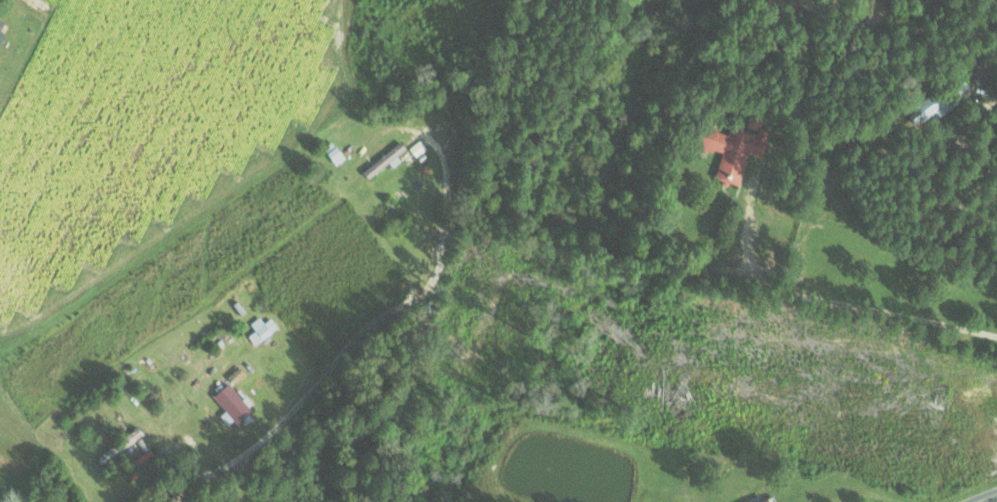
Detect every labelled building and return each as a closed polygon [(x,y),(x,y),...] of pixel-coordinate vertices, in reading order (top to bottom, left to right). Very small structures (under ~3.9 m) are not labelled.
[(9,23),(0,19),(0,41),(9,23)] [(974,83),(994,79),(990,60),(970,64),(974,83)] [(915,124),(930,115),(933,119),(960,103),(949,85),(907,111),(915,124)] [(741,184),(748,153),(762,156),(769,128),(761,127),(763,117),(750,114),(747,129),(733,126),(731,134),(708,129),(704,149),(722,153),(716,178),(741,184)] [(416,156),(427,149),(421,139),(410,146),(416,156)] [(406,148),(401,141),(373,163),(374,164),(365,171),(370,178),(398,157),(397,155),(406,148)] [(271,317),(264,322),(260,316),(250,323),(255,330),(249,335),(255,344),(278,327),(271,317)] [(211,393),(238,423),(255,408),(233,384),(245,372),(240,367),(211,393)]
